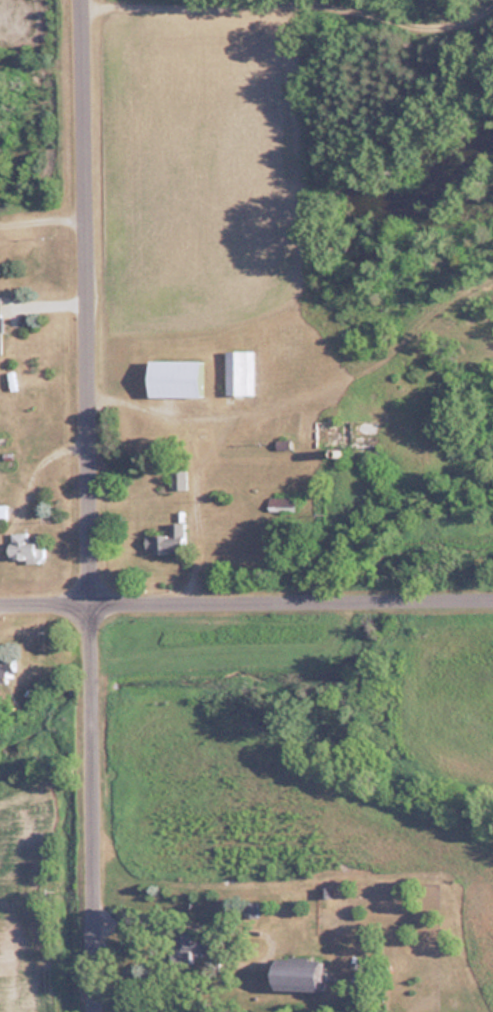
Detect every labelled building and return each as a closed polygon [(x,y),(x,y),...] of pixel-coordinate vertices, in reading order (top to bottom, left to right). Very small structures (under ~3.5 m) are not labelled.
[(225,351),(225,395),(252,395),(252,351),(225,351)] [(202,361),(147,361),(147,397),(202,397),(202,361)] [(305,425),(305,451),(377,450),(376,424),(305,425)] [(172,489),(185,489),(185,470),(172,470),(172,489)] [(8,504),(0,504),(0,520),(8,520),(8,504)] [(169,535),(153,535),(153,553),(184,553),(184,523),(169,523),(169,535)] [(9,534),(10,562),(44,561),(44,534),(9,534)] [(14,653),(0,653),(0,682),(7,682),(7,671),(14,671),(14,653)] [(256,900),(245,901),(246,915),(257,915),(256,900)] [(191,932),(173,932),(173,961),(200,961),(200,940),(191,940),(191,932)] [(317,990),(318,962),(270,962),(270,989),(317,990)]
